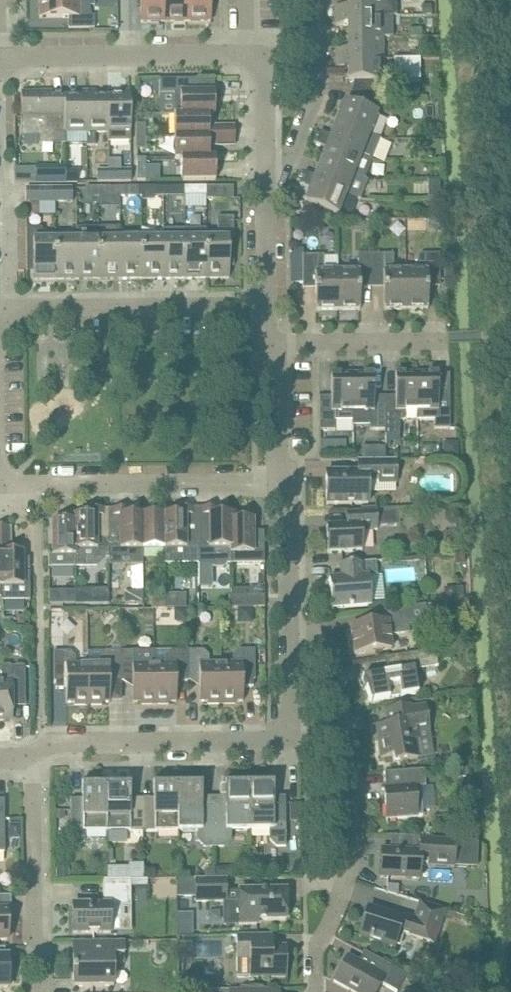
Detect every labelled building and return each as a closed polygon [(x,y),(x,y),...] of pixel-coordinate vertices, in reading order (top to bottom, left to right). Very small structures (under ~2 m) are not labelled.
[(40,17),(68,17),(69,28),(95,28),(94,15),(90,15),(89,5),(79,5),(79,0),(39,0),(40,17)] [(164,0),(141,0),(141,21),(164,21),(164,0)] [(164,21),(187,21),(187,0),(164,0),(164,21)] [(187,21),(211,20),(210,0),(187,0),(187,21)] [(347,7),(335,7),(335,16),(394,15),(397,15),(397,0),(347,0),(347,7)] [(429,5),(422,5),(422,15),(430,15),(432,15),(432,5),(429,5)] [(394,37),(394,15),(335,16),(335,25),(348,24),(348,37),(383,37),(394,37)] [(421,29),(409,29),(409,37),(421,37),(421,29)] [(383,37),(348,37),(348,50),(335,50),(335,59),(383,59),(383,37)] [(383,59),(336,59),(336,68),(348,68),(348,76),(348,81),(350,81),(354,81),(352,92),(383,98),(383,81),(421,80),(421,58),(395,58),(395,72),(383,72),(383,59)] [(175,115),(215,114),(215,100),(221,100),(221,92),(209,92),(209,80),(215,80),(215,79),(159,79),(160,95),(174,95),(175,115)] [(122,96),(108,97),(108,132),(108,141),(131,141),(130,132),(131,110),(131,90),(129,90),(129,93),(122,93),(122,96)] [(44,91),(21,92),(21,136),(39,136),(39,144),(65,144),(65,97),(51,97),(51,94),(44,94),(44,91)] [(108,132),(108,97),(94,97),(94,93),(87,93),(87,91),(86,91),(86,93),(87,132),(87,145),(95,145),(95,132),(108,132)] [(345,101),(337,122),(370,134),(378,114),(383,98),(352,92),(350,103),(345,101)] [(87,132),(86,93),(79,94),(79,97),(65,97),(65,144),(66,144),(66,133),(87,132)] [(215,114),(175,115),(175,136),(215,136),(215,125),(214,125),(214,127),(209,127),(209,115),(215,114)] [(370,134),(337,122),(331,135),(320,131),(318,137),(362,154),(373,159),(381,139),(370,134)] [(137,136),(146,136),(146,124),(137,124),(137,136)] [(147,149),(146,136),(137,136),(137,149),(147,149)] [(215,136),(175,136),(175,158),(181,158),(215,158),(215,157),(209,157),(209,144),(214,144),(214,146),(215,146),(215,136)] [(362,154),(318,137),(315,143),(326,148),(321,162),(354,175),(365,179),(373,159),(362,154)] [(137,158),(137,179),(146,179),(146,158),(137,158)] [(216,179),(215,158),(181,158),(181,180),(216,179)] [(304,171),(302,178),(357,199),(360,200),(368,180),(365,179),(354,175),(321,162),(315,176),(304,171)] [(65,170),(65,165),(35,165),(35,181),(65,181),(65,170)] [(109,181),(109,170),(97,169),(97,181),(109,181)] [(131,169),(109,170),(109,181),(131,181),(131,169)] [(78,170),(65,170),(65,181),(78,181),(78,170)] [(302,178),(300,184),(311,188),(305,203),(303,209),(302,210),(301,209),(301,211),(314,216),(330,215),(331,213),(337,215),(351,216),(357,199),(302,178)] [(213,186),(206,187),(206,195),(206,199),(214,199),(234,199),(233,186),(213,186)] [(72,187),(55,188),(55,201),(72,201),(72,187)] [(98,187),(86,187),(86,196),(98,196),(98,187)] [(120,196),(120,187),(98,187),(98,196),(120,196)] [(142,187),(120,187),(120,196),(142,196),(142,187)] [(154,187),(142,187),(142,196),(142,198),(150,198),(150,196),(154,196),(154,187)] [(185,187),(173,187),(173,196),(185,196),(185,187)] [(206,187),(185,187),(185,196),(206,195),(206,187)] [(55,201),(55,188),(26,188),(26,201),(55,201)] [(54,213),(54,202),(38,202),(37,213),(54,213)] [(420,209),(420,219),(434,219),(434,209),(420,209)] [(218,238),(206,238),(207,278),(229,278),(229,266),(234,266),(233,218),(217,218),(218,238)] [(42,227),(26,227),(27,267),(33,267),(33,279),(56,279),(55,239),(49,239),(46,239),(42,227)] [(98,227),(77,227),(77,239),(77,279),(99,279),(98,227)] [(120,227),(98,227),(99,279),(120,278),(120,239),(120,227)] [(185,228),(163,229),(163,236),(164,278),(185,278),(185,228)] [(206,228),(185,228),(185,278),(207,278),(206,238),(206,228)] [(142,278),(164,278),(163,236),(142,230),(142,239),(142,278)] [(77,279),(77,239),(55,239),(56,279),(77,279)] [(142,278),(142,239),(120,239),(120,278),(142,278)] [(302,249),(290,249),(291,283),(303,283),(315,283),(316,310),(338,310),(337,271),(324,271),(324,255),(322,255),(302,255),(302,249)] [(416,258),(416,270),(405,270),(406,309),(428,309),(428,282),(440,281),(440,253),(420,254),(416,258)] [(371,282),(371,254),(358,255),(358,271),(337,271),(338,310),(360,309),(360,282),(371,282)] [(391,254),(371,254),(371,282),(383,282),(384,309),(406,309),(405,270),(395,271),(395,258),(391,254)] [(353,421),(352,373),(331,374),(331,402),(321,402),(320,392),(320,430),(335,429),(335,421),(353,421)] [(373,373),(352,373),(353,421),(353,425),(370,425),(370,429),(385,429),(384,401),(374,401),(373,373)] [(396,401),(384,401),(385,429),(385,435),(400,435),(400,421),(403,421),(405,419),(405,411),(417,411),(416,373),(395,373),(396,401)] [(416,373),(417,411),(417,419),(434,419),(434,429),(450,428),(450,390),(449,390),(449,395),(438,395),(438,373),(416,373)] [(334,440),(320,440),(320,447),(320,453),(334,453),(334,440)] [(456,444),(443,444),(443,457),(456,457),(456,444)] [(396,459),(385,459),(378,459),(358,459),(358,472),(326,472),(326,503),(346,503),(368,503),(368,483),(396,482),(396,459)] [(209,516),(197,516),(198,565),(211,564),(214,569),(224,569),(227,564),(231,564),(231,554),(232,554),(231,513),(218,513),(218,507),(207,507),(207,509),(209,509),(209,516)] [(109,548),(109,517),(109,509),(109,508),(88,508),(88,514),(75,515),(75,565),(96,565),(103,558),(102,548),(109,548)] [(120,516),(109,517),(109,548),(109,562),(123,562),(123,549),(142,549),(142,514),(129,514),(129,508),(118,508),(118,509),(120,509),(120,516)] [(198,565),(197,516),(186,516),(186,509),(188,509),(188,508),(177,508),(177,513),(164,513),(164,549),(164,565),(198,565)] [(449,508),(445,513),(445,519),(451,524),(457,523),(460,519),(460,513),(454,508),(449,508)] [(362,551),(361,530),(378,529),(377,511),(366,511),(346,512),(347,525),(327,526),(328,552),(348,551),(362,551)] [(164,549),(164,513),(142,514),(142,549),(164,549)] [(239,513),(231,513),(232,554),(231,564),(264,563),(264,531),(254,531),(254,519),(239,519),(239,513)] [(53,554),(49,554),(49,567),(75,566),(75,565),(75,515),(67,515),(67,521),(52,521),(53,554)] [(460,531),(443,532),(444,545),(461,544),(460,531)] [(11,546),(1,546),(1,597),(1,600),(30,600),(30,577),(23,578),(23,569),(23,558),(23,552),(10,552),(10,547),(11,547),(11,546)] [(455,553),(455,563),(465,563),(464,553),(455,553)] [(376,561),(360,562),(341,564),(342,577),(329,578),(332,608),(372,605),(370,585),(369,576),(377,576),(376,561)] [(450,586),(445,593),(445,599),(457,597),(456,585),(450,586)] [(75,590),(62,590),(63,603),(75,603),(75,590)] [(176,593),(164,593),(164,597),(164,607),(176,607),(176,593)] [(232,596),(229,596),(229,608),(254,607),(265,607),(265,595),(254,595),(232,596)] [(164,597),(152,598),(152,608),(164,607),(164,597)] [(425,605),(395,609),(388,610),(390,622),(351,627),(354,654),(374,651),(391,649),(390,636),(410,633),(409,626),(428,623),(425,605)] [(180,621),(187,621),(187,607),(181,607),(177,607),(177,618),(180,621)] [(64,615),(51,615),(51,643),(64,643),(64,615)] [(14,618),(1,618),(1,628),(14,628),(14,618)] [(450,641),(446,637),(441,638),(439,643),(442,647),(448,646),(450,641)] [(233,663),(221,663),(221,703),(235,703),(235,701),(243,701),(243,686),(253,686),(253,680),(255,680),(255,649),(239,649),(233,655),(233,663)] [(414,669),(438,665),(435,649),(397,655),(389,657),(391,667),(379,669),(379,670),(383,670),(384,673),(363,677),(371,700),(390,697),(401,696),(418,693),(414,669)] [(154,650),(121,651),(121,681),(133,681),(133,702),(141,702),(141,704),(155,704),(154,664),(154,650)] [(166,664),(154,664),(155,704),(168,704),(168,702),(177,701),(176,680),(188,680),(187,650),(172,650),(166,656),(166,664)] [(221,703),(221,663),(209,664),(209,656),(203,650),(187,650),(188,680),(199,680),(199,701),(208,701),(208,704),(221,703)] [(88,705),(88,665),(76,665),(76,657),(69,651),(54,651),(54,681),(56,681),(56,688),(66,688),(66,702),(74,702),(75,705),(88,705)] [(99,664),(88,665),(88,705),(102,705),(102,702),(110,702),(110,681),(121,681),(121,651),(105,651),(99,657),(99,664)] [(11,720),(11,698),(25,698),(25,666),(5,666),(1,667),(1,681),(0,681),(0,720),(11,720)] [(399,761),(417,758),(434,756),(426,705),(414,707),(404,708),(385,711),(387,725),(380,726),(382,738),(378,739),(381,757),(398,754),(399,761)] [(408,817),(423,816),(421,787),(425,787),(424,770),(403,771),(383,772),(384,773),(388,773),(389,794),(385,794),(387,826),(388,826),(388,818),(408,817)] [(214,846),(214,804),(203,804),(202,776),(201,776),(201,782),(178,783),(178,831),(199,831),(199,841),(204,846),(214,846)] [(250,830),(250,782),(227,783),(227,776),(225,776),(226,803),(214,804),(214,846),(225,846),(229,841),(229,830),(250,830)] [(272,782),(250,782),(250,830),(271,830),(271,840),(277,845),(286,845),(285,803),(274,803),(273,776),(272,776),(272,782)] [(107,831),(106,783),(84,784),(84,777),(82,777),(83,797),(77,797),(77,805),(71,805),(71,844),(79,844),(85,838),(85,831),(107,831)] [(142,831),(143,805),(131,805),(130,777),(129,777),(129,780),(119,781),(119,783),(106,783),(107,831),(142,831)] [(143,805),(142,831),(178,831),(178,783),(155,783),(155,777),(154,777),(154,804),(143,805)] [(21,824),(9,824),(9,834),(13,838),(21,838),(21,824)] [(381,849),(381,877),(401,877),(420,878),(420,865),(454,867),(455,854),(455,839),(435,836),(415,836),(415,850),(381,849)] [(478,840),(478,852),(486,851),(485,840),(478,840)] [(143,863),(129,863),(129,867),(129,879),(131,879),(143,879),(143,863)] [(214,864),(205,874),(205,878),(215,878),(214,866),(214,864)] [(70,866),(56,866),(56,876),(70,876),(70,866)] [(220,866),(214,866),(215,878),(225,878),(225,870),(220,866)] [(129,879),(123,879),(103,879),(103,904),(72,905),(73,933),(93,932),(110,933),(110,918),(120,918),(120,906),(131,906),(131,886),(131,879),(129,879)] [(195,880),(178,880),(179,897),(196,897),(196,902),(224,901),(226,901),(226,890),(225,879),(195,880)] [(226,901),(224,901),(224,924),(240,924),(258,924),(258,920),(286,919),(286,889),(266,890),(239,890),(226,890),(226,901)] [(8,939),(8,909),(4,909),(3,896),(11,896),(11,895),(0,895),(0,939),(8,939)] [(434,943),(444,909),(440,907),(421,901),(414,922),(368,908),(359,937),(378,943),(394,948),(399,932),(434,943)] [(250,954),(250,976),(287,976),(287,947),(273,947),(272,934),(237,934),(237,954),(250,954)] [(123,941),(96,941),(76,941),(76,942),(93,942),(93,954),(73,954),(73,986),(93,986),(114,987),(113,964),(124,963),(123,941)] [(358,962),(347,955),(334,980),(355,991),(377,991),(382,981),(398,990),(407,974),(364,951),(358,962)] [(8,987),(8,955),(0,955),(0,987),(8,987)] [(189,974),(178,974),(178,987),(178,990),(203,989),(214,989),(214,978),(189,978),(189,974)]
